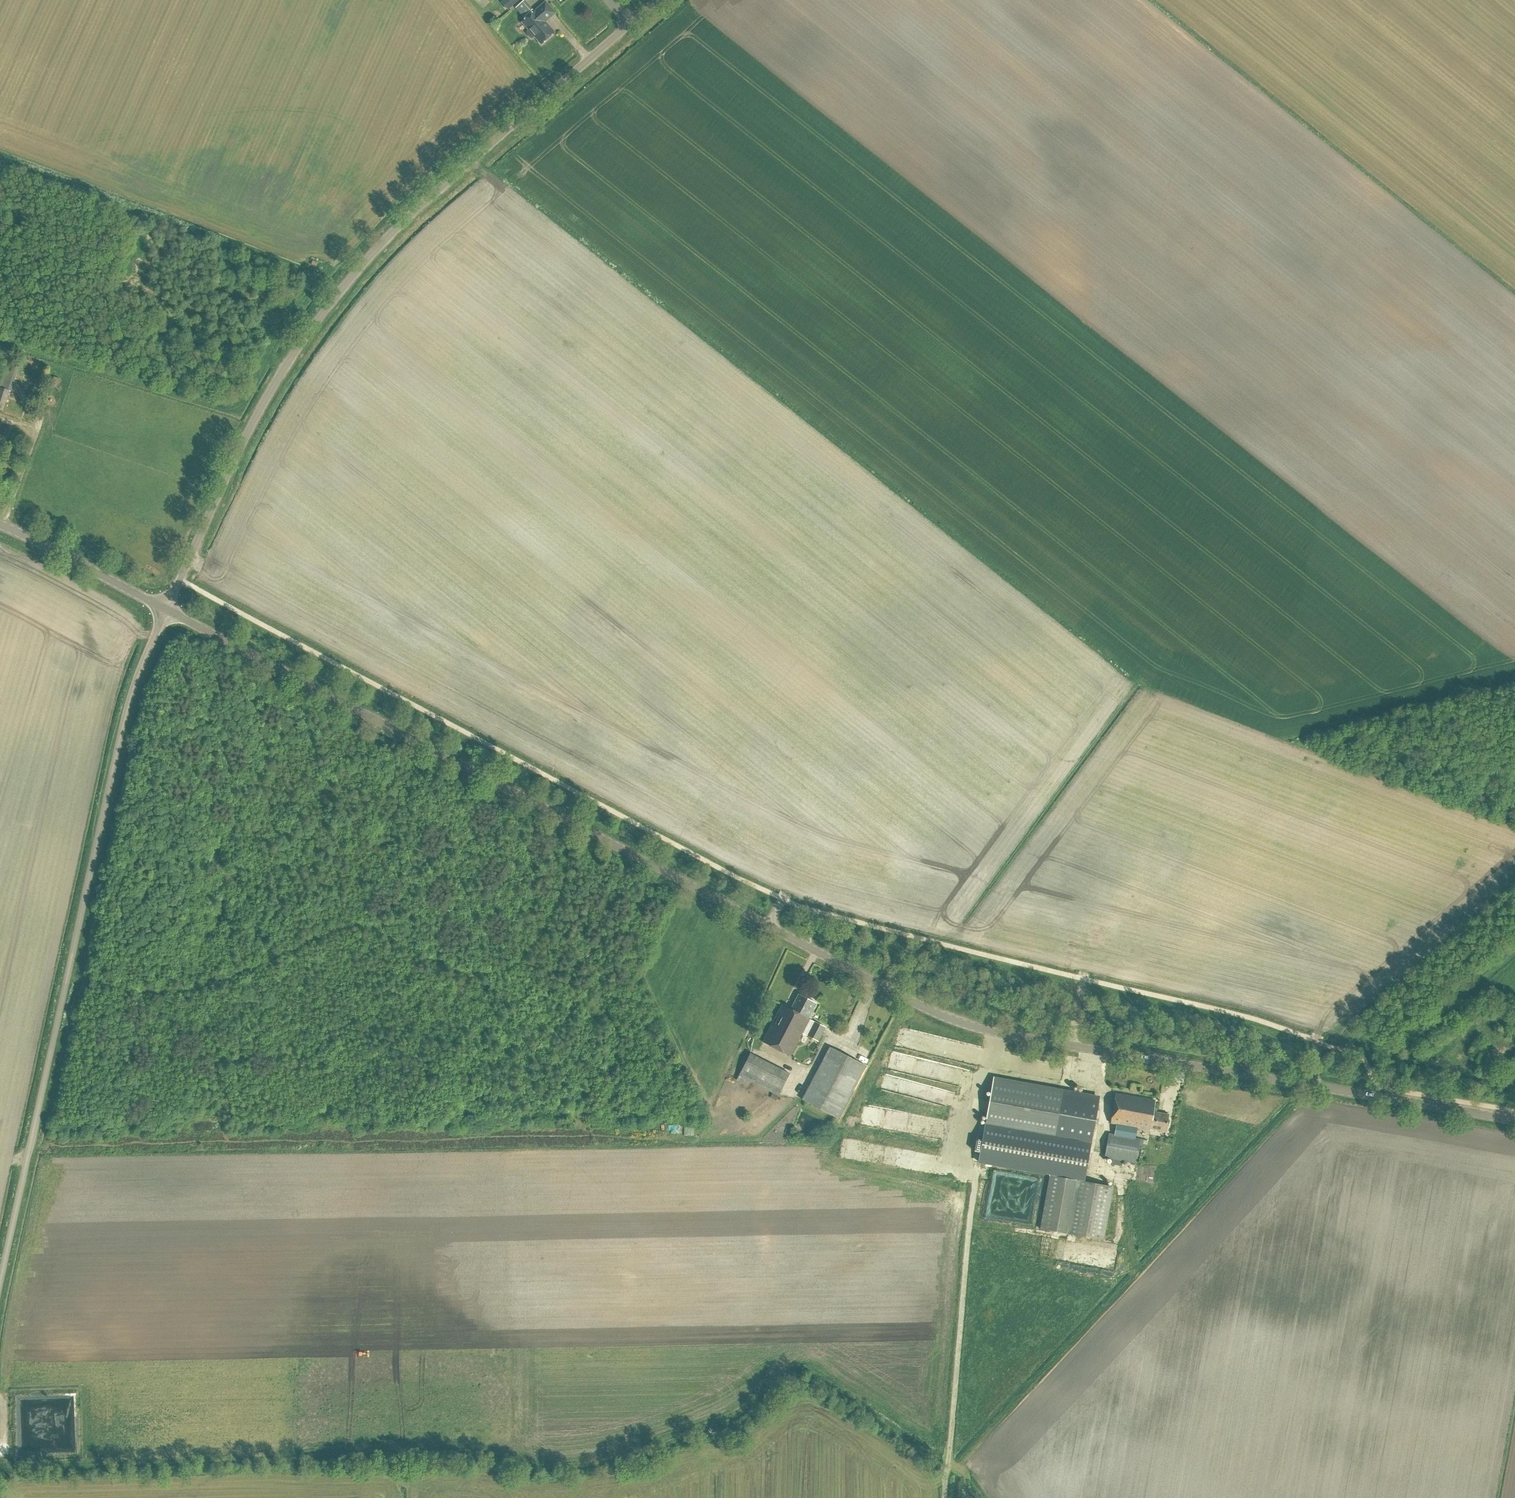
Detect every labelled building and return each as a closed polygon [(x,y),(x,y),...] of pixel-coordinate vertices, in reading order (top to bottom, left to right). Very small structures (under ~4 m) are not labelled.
[(516,8),(524,18),(533,10),(525,0),(516,8)] [(555,14),(545,3),(522,23),(528,30),(527,32),(527,34),(531,38),(533,39),(534,37),(541,45),(554,33),(545,22),(555,14)] [(53,377),(51,386),(57,388),(60,379),(53,377)] [(1,388),(0,390),(0,410),(2,411),(9,391),(1,388)] [(1297,790),(1287,797),(1291,802),(1301,795),(1297,790)] [(1290,806),(1294,810),(1301,803),(1296,799),(1290,806)] [(816,1003),(797,994),(789,1009),(781,1005),(762,1042),(790,1056),(802,1033),(818,1041),(825,1028),(809,1020),(816,1003)] [(851,1027),(863,1030),(868,1014),(856,1011),(851,1027)] [(866,1066),(830,1047),(802,1100),(838,1119),(866,1066)] [(747,1081),(772,1093),(770,1097),(776,1101),(790,1074),(750,1053),(737,1080),(745,1085),(747,1081)] [(985,1127),(979,1164),(1046,1175),(1046,1174),(1085,1181),(1099,1101),(1063,1094),(1064,1089),(994,1077),(985,1127)] [(1156,1101),(1115,1094),(1110,1123),(1166,1133),(1169,1115),(1154,1112),(1156,1101)] [(874,1121),(869,1121),(869,1116),(863,1116),(864,1131),(875,1130),(874,1121)] [(904,1134),(906,1119),(878,1117),(877,1132),(904,1134)] [(1108,1134),(1104,1158),(1112,1159),(1122,1161),(1136,1164),(1137,1156),(1139,1145),(1140,1140),(1135,1139),(1114,1135),(1108,1134)] [(1113,1187),(1049,1176),(1040,1229),(1103,1240),(1113,1187)]
